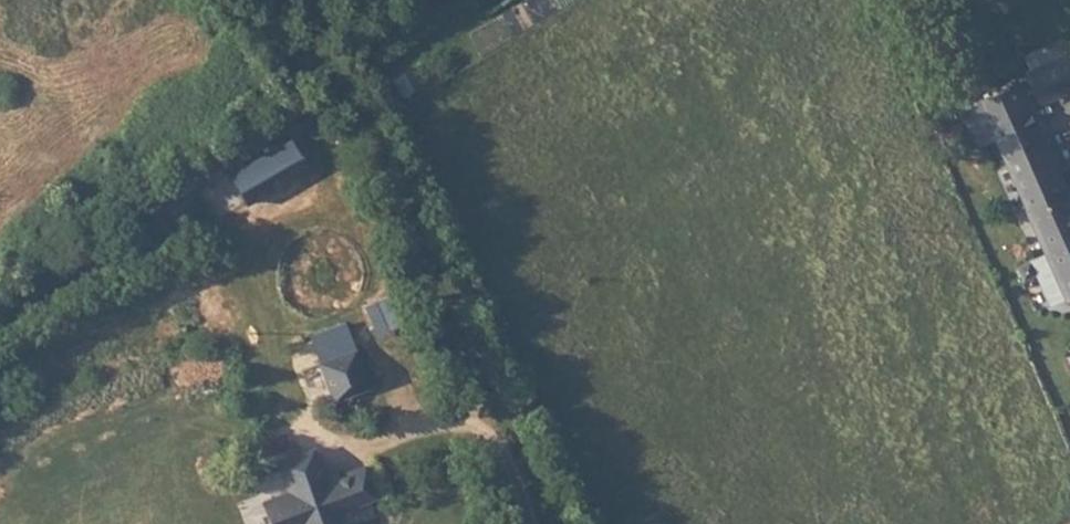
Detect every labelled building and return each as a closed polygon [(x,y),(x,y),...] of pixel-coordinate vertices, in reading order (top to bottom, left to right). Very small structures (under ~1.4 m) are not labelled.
[(998,60),(1009,85),(1040,72),(1029,47),(998,60)] [(998,60),(988,64),(998,90),(1009,85),(998,60)] [(974,162),(998,211),(1034,194),(1037,193),(1013,143),(974,162)] [(1069,283),(1069,268),(1034,194),(998,211),(1040,298),(1069,283)] [(341,353),(309,365),(322,400),(354,389),(341,353)] [(320,510),(360,496),(351,469),(326,478),(310,483),(304,465),(299,450),(267,460),(278,492),(250,502),(258,523),(285,523),(289,523),(324,523),(320,510)] [(310,463),(304,465),(310,483),(326,478),(324,472),(314,475),(310,463)]
